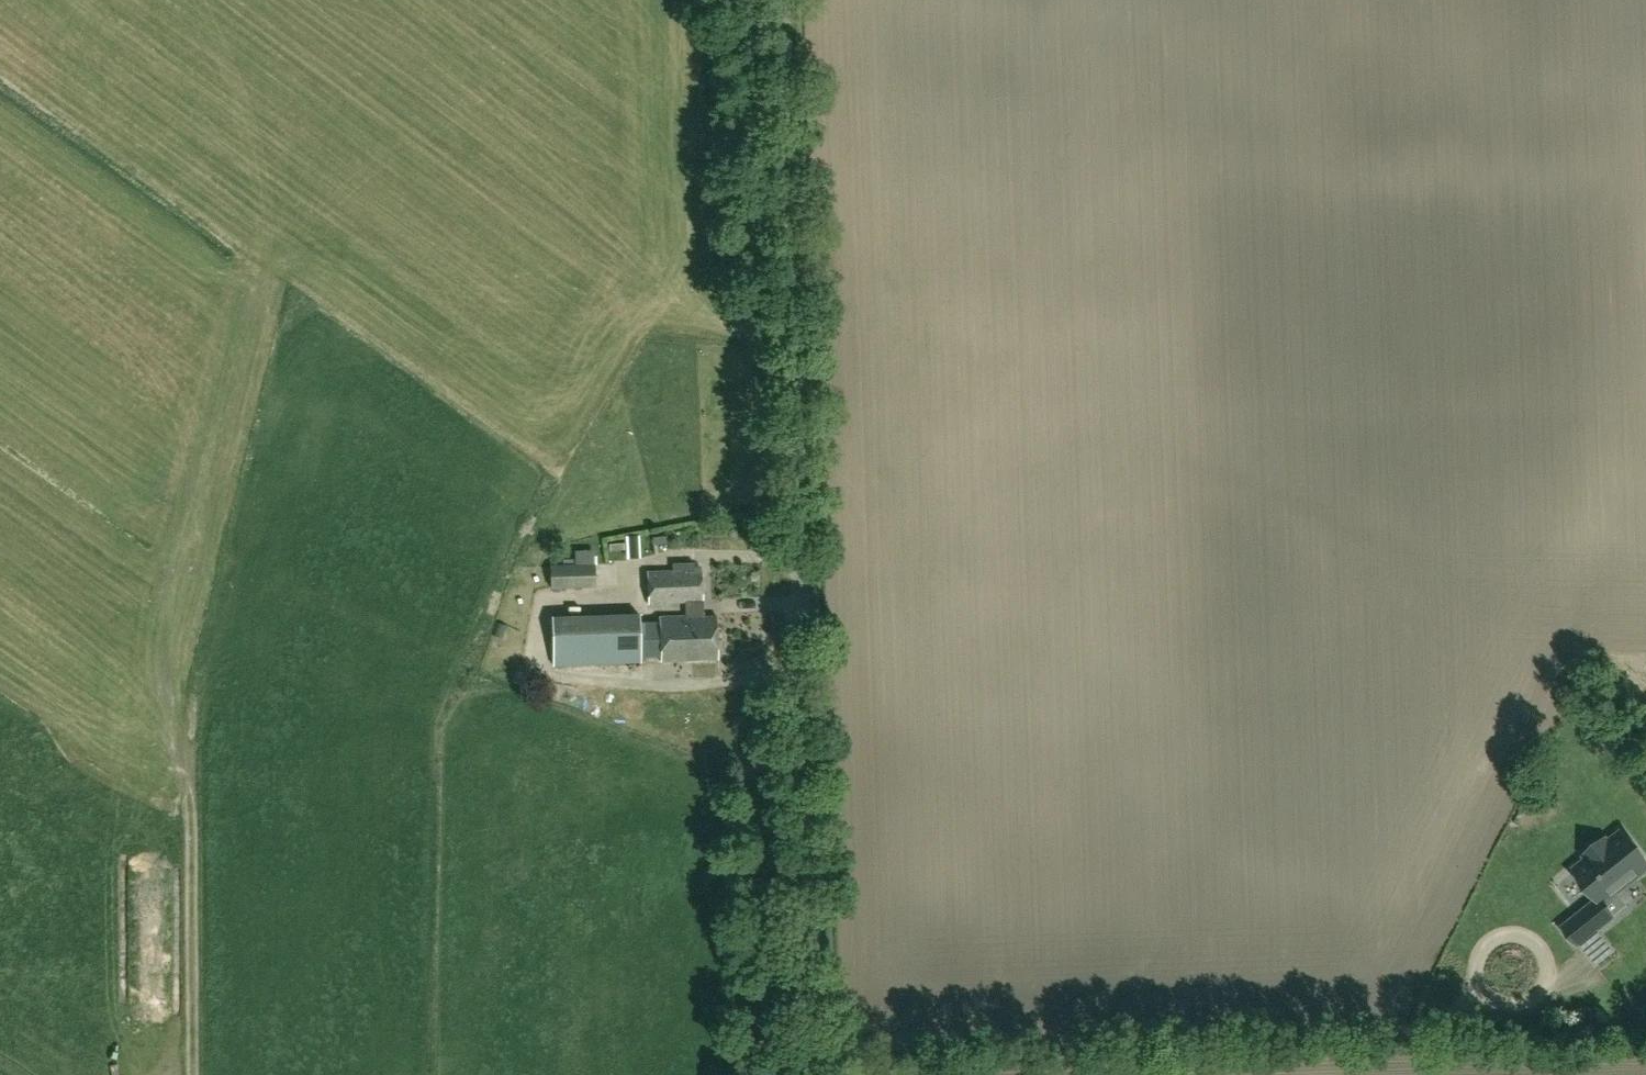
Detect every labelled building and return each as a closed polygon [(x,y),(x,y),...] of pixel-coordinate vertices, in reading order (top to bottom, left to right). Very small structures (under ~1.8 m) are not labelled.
[(666,537),(651,539),(652,546),(666,545),(666,537)] [(649,604),(685,602),(701,601),(700,570),(693,570),(693,562),(671,563),(671,572),(647,573),(649,604)] [(593,565),(550,566),(551,589),(594,587),(593,565)] [(702,615),(701,601),(685,602),(686,617),(659,618),(659,623),(639,624),(639,615),(551,618),(553,666),(640,663),(640,658),(659,656),(659,662),(716,660),(715,615),(702,615)] [(1613,917),(1604,906),(1619,895),(1614,888),(1645,863),(1645,862),(1622,832),(1608,843),(1605,839),(1585,855),(1588,859),(1574,870),(1598,899),(1563,926),(1578,945),(1613,917)]
